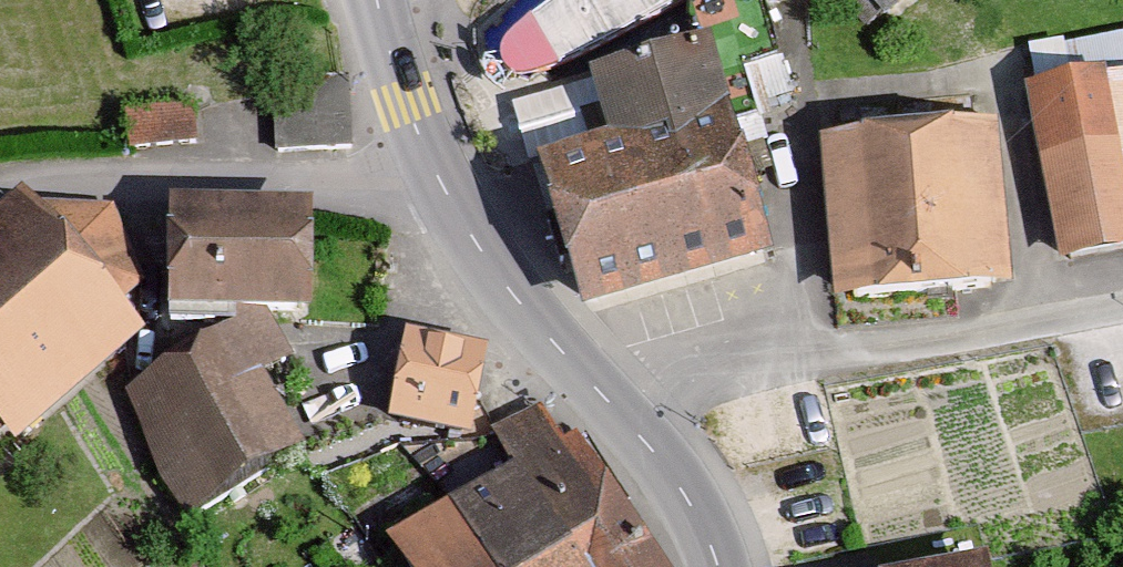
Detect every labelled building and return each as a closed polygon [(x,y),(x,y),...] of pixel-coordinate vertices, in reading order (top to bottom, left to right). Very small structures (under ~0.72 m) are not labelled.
[(501,42),(504,57),(663,17),(681,0),(547,0),(501,42)] [(554,166),(590,301),(762,256),(707,47),(601,74),(620,149),(554,166)] [(1036,100),(1061,265),(1122,256),(1122,87),(1036,100)] [(200,130),(197,94),(131,99),(134,135),(200,130)] [(824,141),(838,300),(1003,286),(989,127),(824,141)] [(121,317),(35,222),(0,254),(0,426),(121,317)] [(171,223),(171,313),(310,314),(311,224),(171,223)] [(198,506),(296,445),(254,379),(285,359),(261,321),(133,401),(198,506)] [(395,405),(466,422),(484,346),(413,330),(395,405)] [(403,566),(644,566),(578,450),(394,556),(403,566)]
